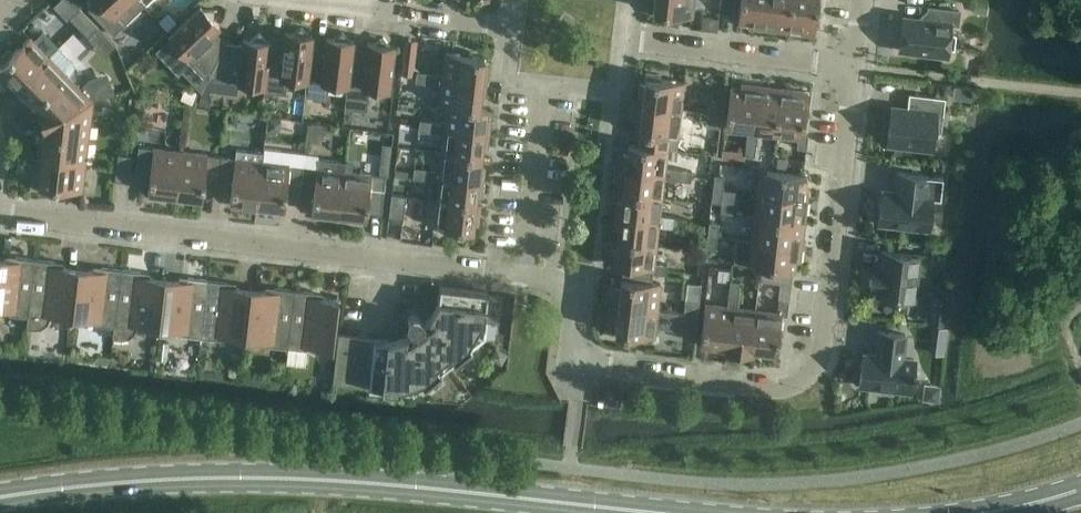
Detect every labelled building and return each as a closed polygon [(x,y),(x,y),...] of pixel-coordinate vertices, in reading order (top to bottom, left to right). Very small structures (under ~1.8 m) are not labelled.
[(144,5),(140,0),(96,0),(88,8),(114,34),(124,24),(144,5)] [(694,0),(655,0),(653,15),(671,17),(671,13),(692,15),(694,0)] [(764,28),(767,0),(741,0),(738,20),(749,22),(748,26),(764,28)] [(788,31),(792,0),(767,0),(764,28),(788,31)] [(788,31),(815,34),(819,0),(792,0),(788,31)] [(976,0),(974,11),(987,13),(988,2),(976,0)] [(209,78),(227,41),(226,41),(226,42),(216,38),(212,33),(220,26),(214,20),(215,9),(204,9),(201,5),(169,36),(161,43),(186,70),(198,82),(205,74),(208,78),(209,78)] [(958,23),(959,9),(928,5),(926,19),(903,16),(899,49),(947,55),(951,23),(958,23)] [(88,36),(99,26),(80,7),(70,17),(88,36)] [(308,79),(312,46),(313,35),(309,34),(302,26),(294,32),(285,31),(284,42),(271,41),(266,84),(264,84),(264,90),(286,93),(288,76),(307,79),(308,79)] [(349,84),(353,51),(354,40),(350,39),(343,31),(335,37),(326,36),(325,47),(312,46),(308,79),(307,79),(305,95),(327,98),(329,81),(348,84),(349,84)] [(266,84),(271,41),(267,40),(260,32),(252,38),(243,37),(242,48),(236,47),(226,43),(227,41),(209,78),(264,84),(266,84)] [(48,55),(30,36),(13,53),(9,49),(0,58),(0,68),(2,70),(0,73),(0,74),(14,89),(49,55),(48,55)] [(349,84),(348,84),(345,107),(367,110),(371,86),(390,89),(395,45),(391,44),(384,36),(376,42),(367,41),(366,52),(353,51),(349,84)] [(414,75),(418,39),(406,38),(401,74),(414,75)] [(41,118),(93,100),(80,87),(67,75),(74,68),(74,63),(58,46),(48,55),(49,55),(14,89),(29,105),(32,101),(37,106),(41,118)] [(443,79),(486,84),(488,63),(484,62),(485,56),(446,51),(443,73),(443,79)] [(429,82),(430,72),(417,70),(416,81),(429,82)] [(443,79),(443,73),(430,72),(429,82),(442,84),(440,103),(449,104),(449,103),(479,107),(479,106),(480,97),(484,97),(486,84),(443,79)] [(638,103),(682,108),(685,81),(661,78),(662,74),(647,72),(645,83),(641,82),(638,103)] [(752,128),(757,85),(742,83),(741,87),(731,86),(726,125),(748,128),(747,141),(756,143),(758,129),(752,128)] [(777,131),(782,88),(757,85),(752,128),(758,129),(777,131)] [(782,88),(777,131),(799,133),(797,147),(807,148),(808,133),(803,133),(808,91),(782,88)] [(201,93),(198,103),(209,106),(212,95),(210,94),(209,94),(201,93)] [(943,121),(946,97),(916,93),(914,106),(911,109),(892,107),(888,143),(932,148),(934,132),(938,133),(942,130),(943,121)] [(720,126),(723,99),(709,98),(706,124),(720,126)] [(37,158),(85,163),(93,101),(93,100),(41,118),(45,131),(44,136),(40,136),(37,158)] [(488,107),(479,106),(479,107),(449,103),(449,104),(446,122),(433,120),(432,131),(445,132),(446,127),(489,132),(491,118),(486,118),(488,107)] [(677,149),(682,108),(638,103),(636,120),(641,120),(638,144),(668,148),(677,149)] [(268,117),(267,130),(279,131),(280,118),(268,117)] [(432,131),(433,120),(420,119),(419,129),(432,131)] [(487,146),(489,132),(446,127),(445,132),(443,151),(482,155),(483,145),(487,146)] [(747,141),(745,154),(755,155),(756,143),(747,141)] [(383,143),(381,157),(391,158),(392,145),(392,144),(383,143)] [(638,144),(629,143),(628,153),(624,153),(622,167),(665,172),(666,167),(668,148),(638,144)] [(175,199),(181,151),(139,146),(135,178),(150,180),(148,191),(154,191),(154,196),(175,199)] [(263,160),(264,151),(236,148),(235,157),(222,155),(218,188),(231,189),(230,201),(236,201),(235,206),(257,208),(263,160)] [(218,188),(222,155),(181,151),(175,199),(196,201),(197,197),(203,197),(204,186),(218,188)] [(481,165),(482,155),(443,151),(441,169),(428,168),(427,178),(440,180),(440,174),(483,180),(485,166),(481,165)] [(129,181),(132,155),(118,153),(115,180),(129,181)] [(774,156),(773,168),(785,170),(787,158),(774,156)] [(82,190),(85,163),(37,158),(35,179),(39,179),(38,189),(58,192),(58,187),(82,190)] [(339,218),(345,170),(346,161),(318,158),(317,167),(304,165),(300,198),(313,199),(312,210),(318,211),(317,215),(339,218)] [(300,198),(304,165),(263,160),(257,208),(278,211),(279,206),(285,207),(286,196),(300,198)] [(427,178),(428,168),(414,166),(413,177),(427,178)] [(677,179),(679,168),(666,167),(665,172),(622,167),(620,181),(625,181),(623,191),(662,196),(664,177),(677,179)] [(757,192),(807,198),(809,184),(804,183),(806,173),(760,167),(757,192)] [(679,168),(677,179),(691,180),(692,170),(679,168)] [(345,170),(339,218),(360,220),(361,216),(367,217),(368,206),(382,207),(386,175),(345,170)] [(941,198),(943,177),(899,172),(897,192),(883,190),(879,223),(928,229),(932,197),(941,198)] [(713,187),(723,188),(725,174),(715,173),(713,187)] [(482,194),(483,180),(440,174),(440,180),(437,198),(476,203),(476,202),(477,193),(482,194)] [(721,201),(723,188),(713,187),(711,200),(721,201)] [(660,214),(662,196),(623,191),(622,201),(618,200),(616,214),(659,220),(660,214)] [(806,212),(807,198),(757,192),(755,216),(800,221),(801,211),(806,212)] [(403,221),(406,195),(392,193),(389,219),(403,221)] [(481,203),(476,202),(476,203),(437,198),(434,225),(473,230),(474,223),(478,224),(481,203)] [(671,226),(673,216),(660,214),(659,220),(616,214),(615,228),(619,229),(618,239),(657,243),(659,225),(671,226)] [(673,216),(671,226),(685,228),(686,217),(673,216)] [(799,231),(800,221),(755,216),(752,240),(802,245),(803,231),(799,231)] [(708,234),(717,236),(719,222),(709,221),(708,234)] [(716,249),(717,236),(708,234),(706,248),(716,249)] [(654,262),(657,243),(618,239),(617,248),(612,248),(611,263),(624,264),(624,263),(654,267),(653,272),(666,274),(668,263),(654,262)] [(800,259),(802,245),(752,240),(749,264),(762,266),(778,267),(794,269),(795,259),(800,259)] [(923,271),(925,255),(882,250),(881,265),(874,264),(871,289),(878,290),(877,294),(915,299),(918,271),(923,271)] [(35,259),(16,257),(16,260),(0,258),(0,309),(10,310),(9,313),(28,316),(35,259)] [(72,318),(78,267),(54,264),(55,261),(35,259),(28,316),(27,327),(28,327),(35,328),(42,327),(48,322),(51,315),(72,318)] [(653,272),(654,267),(624,263),(624,264),(621,288),(617,287),(615,304),(658,309),(661,282),(652,281),(653,272)] [(762,266),(761,279),(776,281),(777,280),(778,267),(762,266)] [(115,326),(122,269),(102,267),(102,270),(78,267),(72,318),(95,321),(95,324),(113,326),(115,326)] [(158,328),(165,277),(141,275),(141,272),(122,269),(115,326),(113,326),(112,337),(113,337),(114,337),(121,338),(128,337),(135,332),(137,326),(158,328)] [(201,336),(208,280),(189,277),(188,280),(165,277),(158,328),(182,331),(182,334),(201,336)] [(729,293),(739,294),(740,280),(730,279),(729,293)] [(245,338),(251,288),(227,285),(227,282),(208,280),(201,336),(221,338),(221,335),(245,338)] [(781,282),(779,298),(788,299),(789,299),(791,283),(781,282)] [(485,337),(487,320),(485,319),(488,291),(440,286),(439,301),(430,317),(423,321),(419,317),(419,316),(417,315),(415,315),(413,315),(412,315),(410,316),(409,318),(409,319),(408,321),(408,323),(409,324),(409,325),(413,329),(407,334),(389,339),(339,333),(333,381),(397,388),(397,391),(414,393),(427,382),(426,380),(470,346),(471,348),(485,337)] [(288,346),(294,290),(275,288),(275,290),(251,288),(245,338),(269,341),(269,344),(287,346),(288,346)] [(288,346),(287,346),(286,351),(287,352),(286,362),(305,364),(307,346),(332,349),(338,298),(313,295),(314,292),(294,290),(288,346)] [(930,292),(927,320),(948,323),(951,294),(930,292)] [(737,307),(739,294),(729,293),(727,306),(705,303),(701,342),(711,343),(711,347),(726,349),(731,306),(737,307)] [(756,309),(751,352),(777,355),(782,313),(787,314),(789,299),(788,299),(779,298),(778,311),(756,309)] [(658,309),(615,304),(612,325),(617,325),(615,336),(630,338),(631,333),(654,336),(656,326),(678,329),(682,325),(697,327),(700,301),(685,299),(684,312),(658,309)] [(756,309),(737,307),(731,306),(726,349),(751,352),(756,309)] [(932,323),(931,331),(946,332),(947,325),(932,323)] [(904,356),(907,333),(878,330),(876,353),(863,352),(859,385),(880,388),(879,391),(892,392),(893,390),(912,392),(914,375),(916,375),(917,371),(914,370),(916,358),(904,356)] [(157,340),(155,358),(166,360),(168,342),(157,340)] [(924,382),(922,399),(938,401),(940,384),(924,382)] [(605,387),(603,400),(616,402),(618,389),(605,387)]
